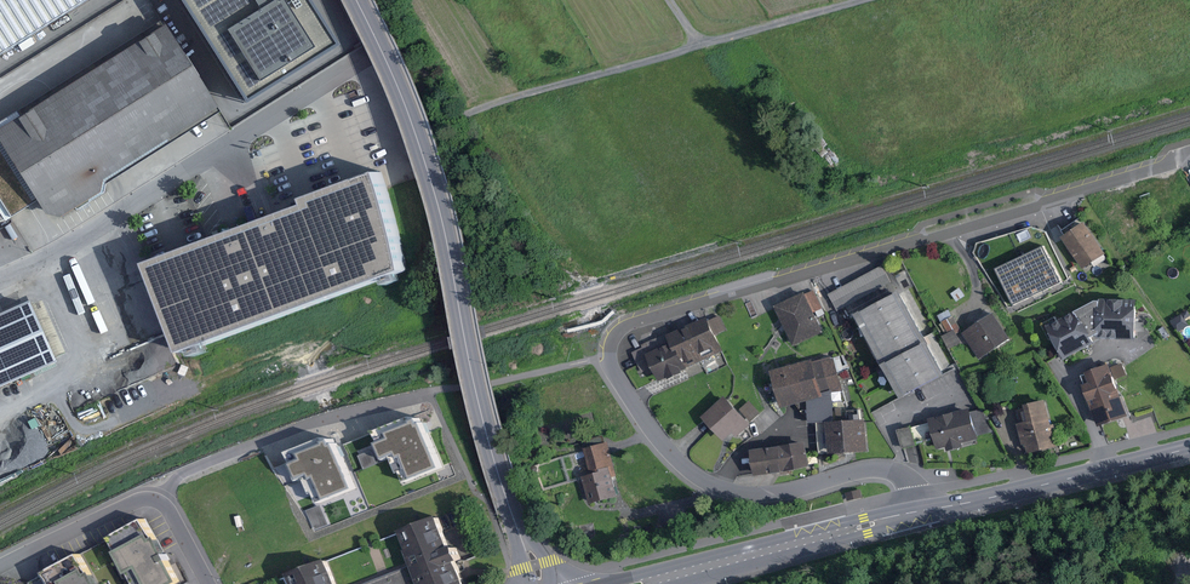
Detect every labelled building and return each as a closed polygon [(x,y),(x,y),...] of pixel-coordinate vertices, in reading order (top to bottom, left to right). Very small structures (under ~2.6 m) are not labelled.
[(91,0),(0,0),(0,57),(91,0)] [(246,97),(336,42),(310,0),(186,0),(246,97)] [(0,124),(0,199),(12,217),(39,200),(48,215),(63,218),(104,193),(106,183),(221,111),(164,20),(0,124)] [(402,219),(388,172),(314,199),(316,205),(157,263),(190,353),(413,272),(411,260),(408,244),(402,219)] [(1064,235),(1061,237),(1068,247),(1065,248),(1073,259),(1075,257),(1083,269),(1092,264),(1096,269),(1108,261),(1104,255),(1106,254),(1084,222),(1082,223),(1078,218),(1061,230),(1064,235)] [(1043,238),(1037,224),(1020,231),(1027,245),(1043,238)] [(1070,280),(1056,251),(1013,272),(1025,296),(1034,291),(1037,296),(1070,280)] [(828,294),(837,311),(891,283),(882,265),(828,294)] [(152,275),(142,279),(157,317),(167,313),(152,275)] [(965,296),(960,288),(951,293),(956,302),(965,296)] [(825,314),(814,290),(805,294),(804,292),(774,306),(793,346),(823,332),(817,318),(825,314)] [(898,291),(854,314),(883,368),(877,371),(882,380),(888,377),(899,398),(915,389),(944,374),(898,291)] [(1136,314),(1137,300),(1100,299),(1100,301),(1095,301),(1058,321),(1055,317),(1041,325),(1050,340),(1052,339),(1060,353),(1058,353),(1062,360),(1100,339),(1135,341),(1135,335),(1143,335),(1143,326),(1147,326),(1147,315),(1136,314)] [(29,371),(32,378),(60,366),(56,357),(66,352),(43,300),(33,304),(32,303),(0,317),(0,384),(29,371)] [(961,343),(956,333),(961,330),(949,309),(938,315),(947,333),(942,336),(949,349),(961,343)] [(993,313),(962,333),(978,359),(1010,339),(993,313)] [(1186,323),(1181,314),(1170,321),(1175,329),(1186,323)] [(641,372),(651,367),(658,382),(667,378),(668,379),(682,373),(682,371),(687,369),(687,368),(723,351),(716,335),(727,330),(720,315),(709,321),(707,317),(669,334),(668,332),(641,345),(642,348),(632,352),(641,372)] [(1164,326),(1157,330),(1163,339),(1169,335),(1164,326)] [(811,359),(769,371),(780,408),(807,401),(809,423),(826,422),(834,421),(833,393),(842,390),(837,374),(849,369),(849,368),(843,354),(833,357),(832,355),(812,361),(811,359)] [(1128,416),(1109,364),(1085,372),(1085,374),(1081,375),(1084,384),(1082,385),(1098,427),(1128,416)] [(1122,364),(1111,368),(1116,379),(1126,375),(1122,364)] [(750,425),(724,396),(701,417),(712,430),(723,442),(732,433),(736,438),(750,425)] [(1051,425),(1044,400),(1024,405),(1025,408),(1017,410),(1021,423),(1016,424),(1022,446),(1025,445),(1027,454),(1056,447),(1053,435),(1055,434),(1057,434),(1055,424),(1051,425)] [(749,401),(739,409),(750,422),(760,413),(749,401)] [(971,412),(970,409),(928,419),(936,450),(946,447),(947,451),(949,451),(963,447),(962,444),(978,440),(977,436),(993,432),(982,409),(971,412)] [(417,414),(373,431),(386,463),(395,459),(405,482),(445,466),(424,415),(418,418),(417,414)] [(834,421),(826,422),(827,433),(822,433),(822,444),(827,443),(828,454),(867,452),(865,419),(860,419),(859,414),(850,415),(850,420),(834,421)] [(915,444),(910,427),(897,430),(901,448),(906,447),(915,444)] [(330,433),(286,451),(299,482),(308,479),(319,505),(358,489),(337,437),(332,439),(330,433)] [(586,447),(583,448),(590,475),(581,477),(589,505),(617,497),(612,477),(617,476),(608,442),(605,443),(603,435),(584,440),(586,447)] [(805,441),(750,450),(754,476),(780,472),(781,475),(788,473),(788,471),(809,468),(805,441)] [(861,489),(845,493),(847,501),(863,497),(861,489)] [(396,531),(403,550),(402,551),(408,566),(415,583),(461,583),(458,576),(453,562),(456,561),(451,546),(447,547),(435,516),(396,531)] [(146,520),(112,538),(125,562),(120,564),(128,579),(132,576),(136,583),(176,583),(182,581),(159,537),(156,538),(148,523),(146,520)] [(82,555),(48,573),(54,583),(101,583),(94,572),(92,573),(82,555)] [(285,574),(288,583),(333,583),(324,559),(285,574)] [(408,566),(361,583),(415,583),(408,566)]
